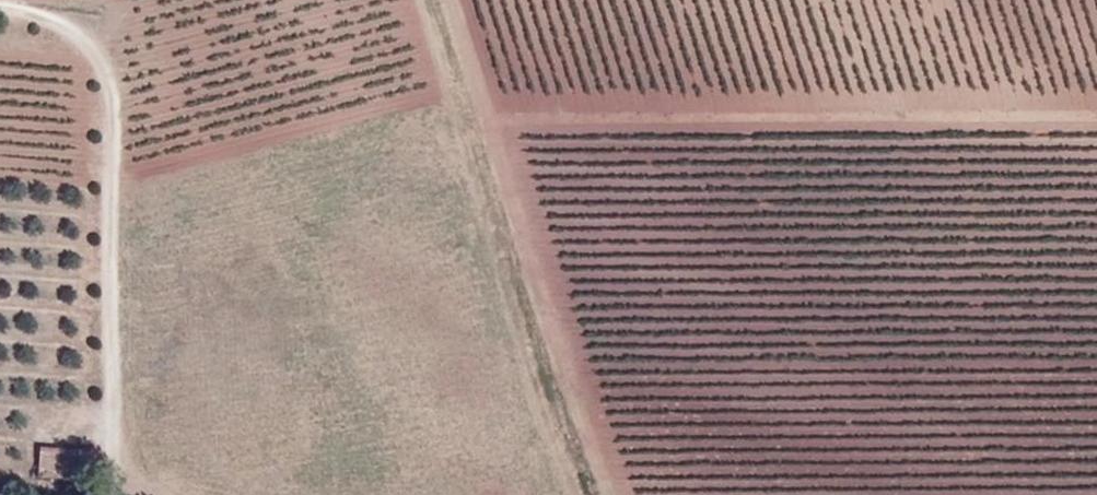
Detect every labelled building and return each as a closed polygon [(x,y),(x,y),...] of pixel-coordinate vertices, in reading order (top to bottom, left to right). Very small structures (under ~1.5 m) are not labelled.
[(90,443),(38,440),(36,472),(88,474),(90,443)]
